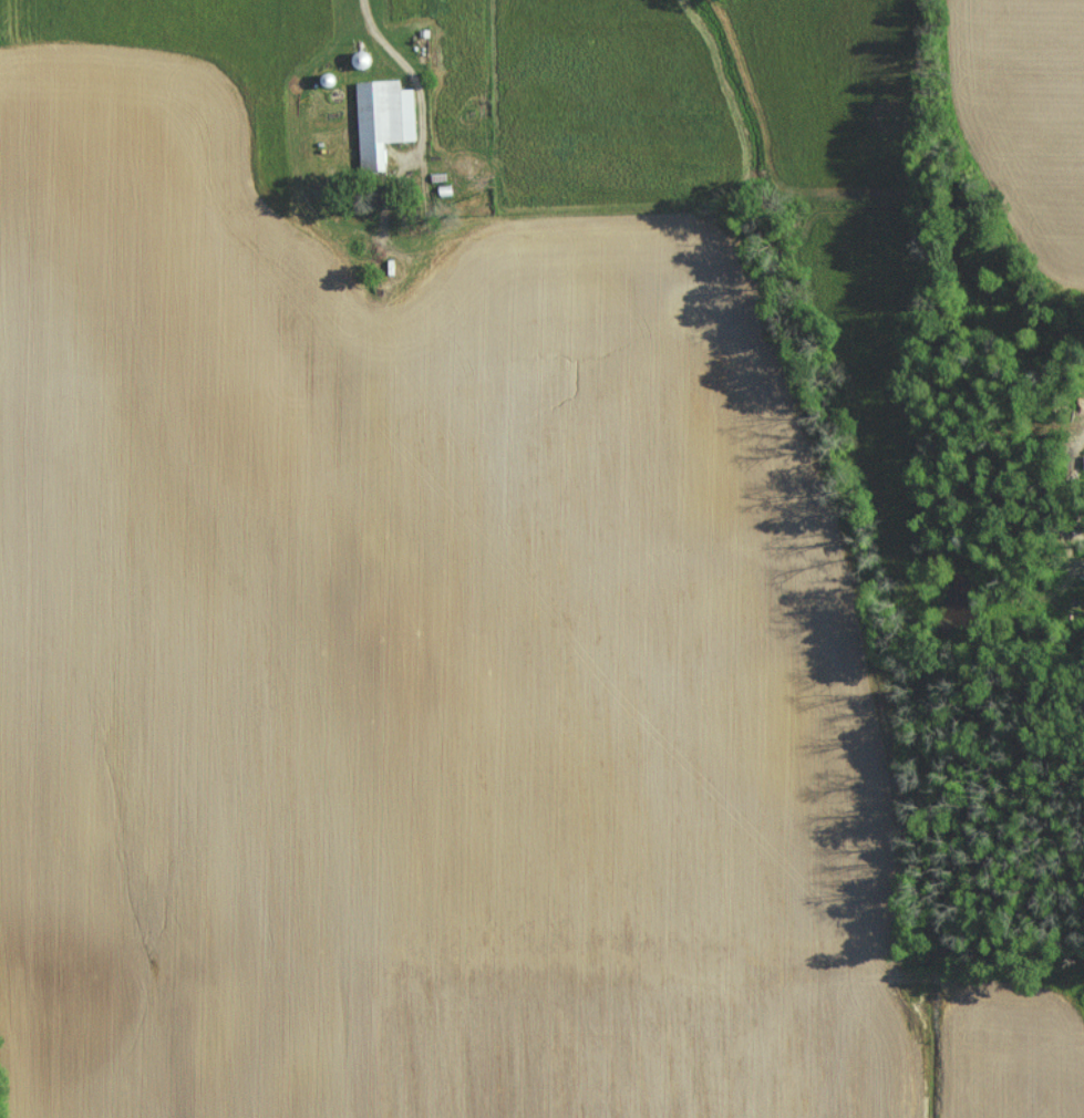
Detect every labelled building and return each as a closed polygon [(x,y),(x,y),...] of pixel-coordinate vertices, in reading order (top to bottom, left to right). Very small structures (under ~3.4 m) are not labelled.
[(358,81),(362,171),(389,170),(388,141),(418,140),(416,88),(402,89),(402,79),(358,81)]
